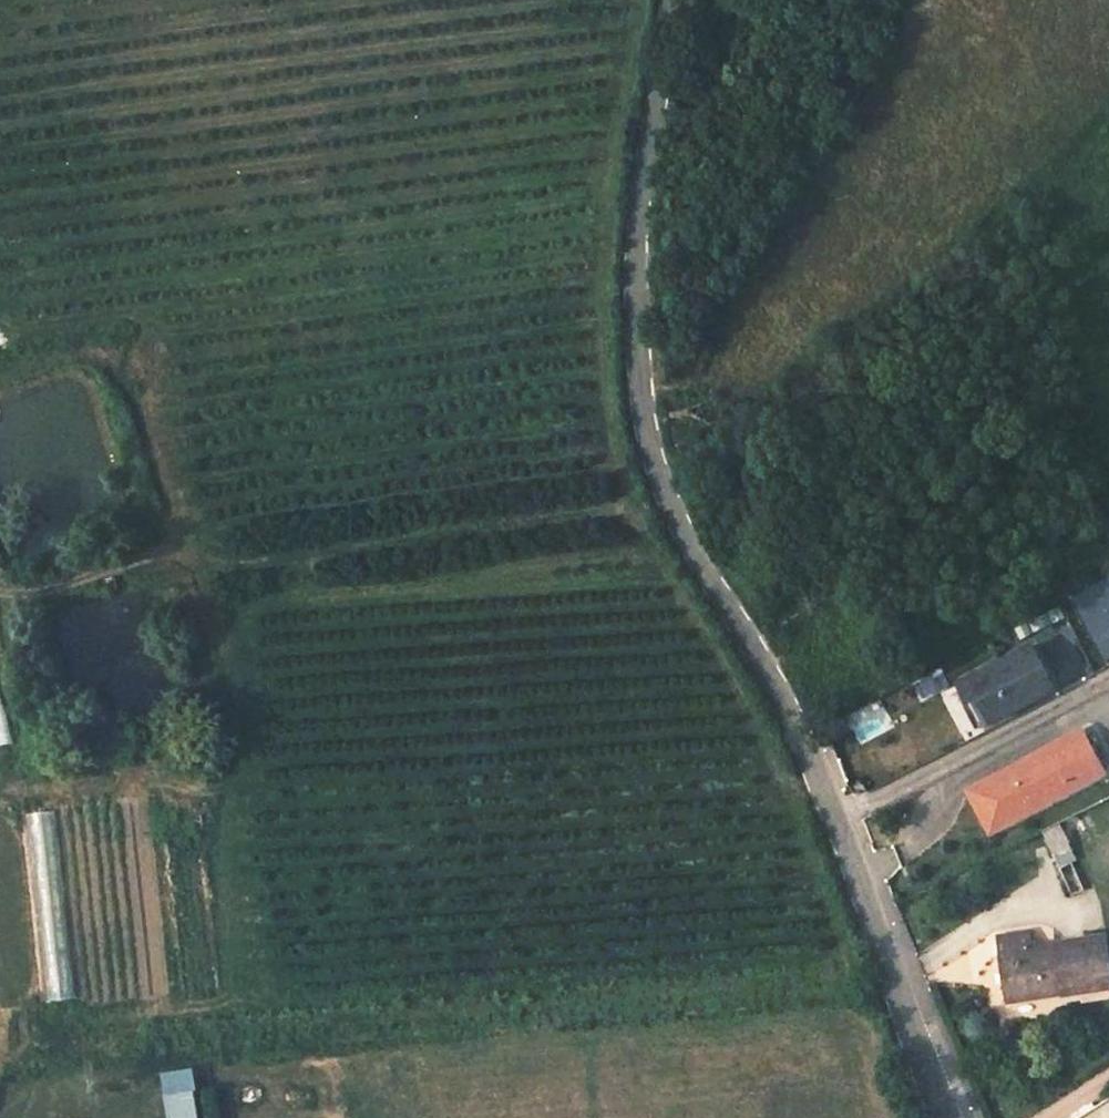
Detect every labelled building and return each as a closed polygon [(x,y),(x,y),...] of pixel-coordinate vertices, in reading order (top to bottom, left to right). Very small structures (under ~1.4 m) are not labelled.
[(1074,608),(1092,643),(1108,634),(1108,591),(1074,608)] [(1052,688),(1029,645),(959,683),(979,728),(1052,688)] [(1001,826),(1104,772),(1085,738),(1052,755),(1049,749),(979,785),(1001,826)] [(1001,826),(979,785),(968,791),(990,831),(1001,826)] [(1040,831),(1060,867),(1077,858),(1059,822),(1040,831)] [(997,935),(1008,1001),(1108,985),(1108,934),(1108,933),(1032,945),(1030,930),(997,935)] [(194,1069),(162,1075),(170,1117),(203,1117),(194,1069)]
